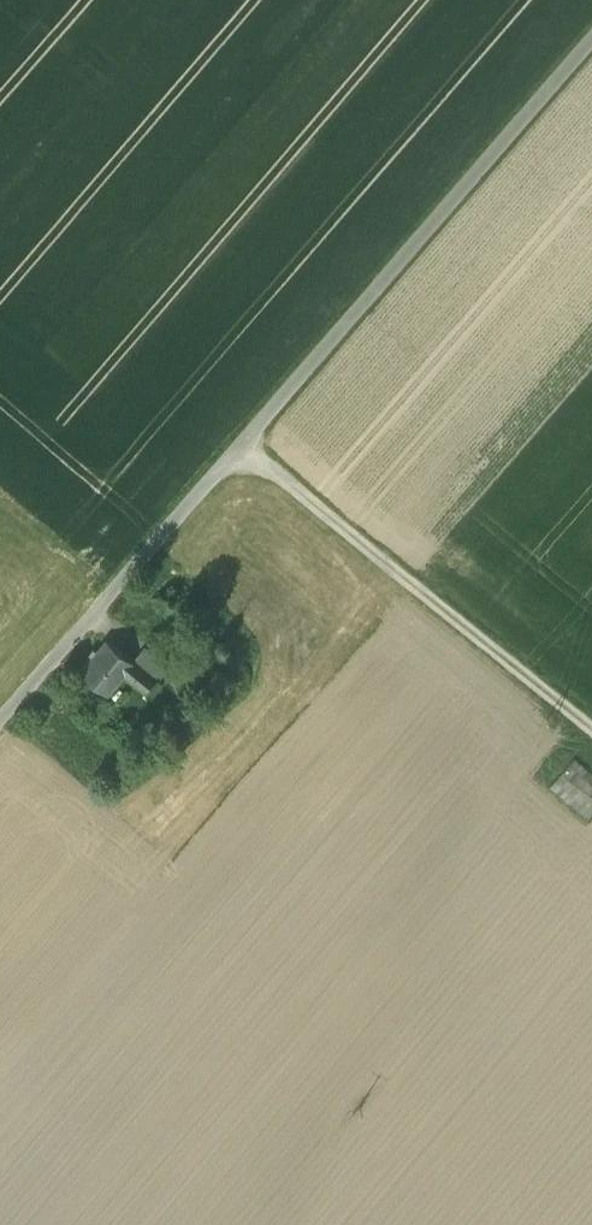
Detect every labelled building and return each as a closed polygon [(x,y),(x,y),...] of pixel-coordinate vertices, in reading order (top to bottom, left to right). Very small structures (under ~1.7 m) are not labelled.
[(80,672),(108,695),(125,675),(135,663),(133,662),(106,640),(80,672)] [(135,663),(155,680),(166,667),(143,649),(133,662),(135,663)] [(125,675),(145,692),(155,680),(135,663),(125,675)] [(166,667),(155,680),(159,683),(168,671),(166,667)] [(162,685),(159,683),(155,680),(145,692),(152,698),(162,685)] [(589,814),(591,810),(591,778),(576,765),(557,789),(589,814)]
